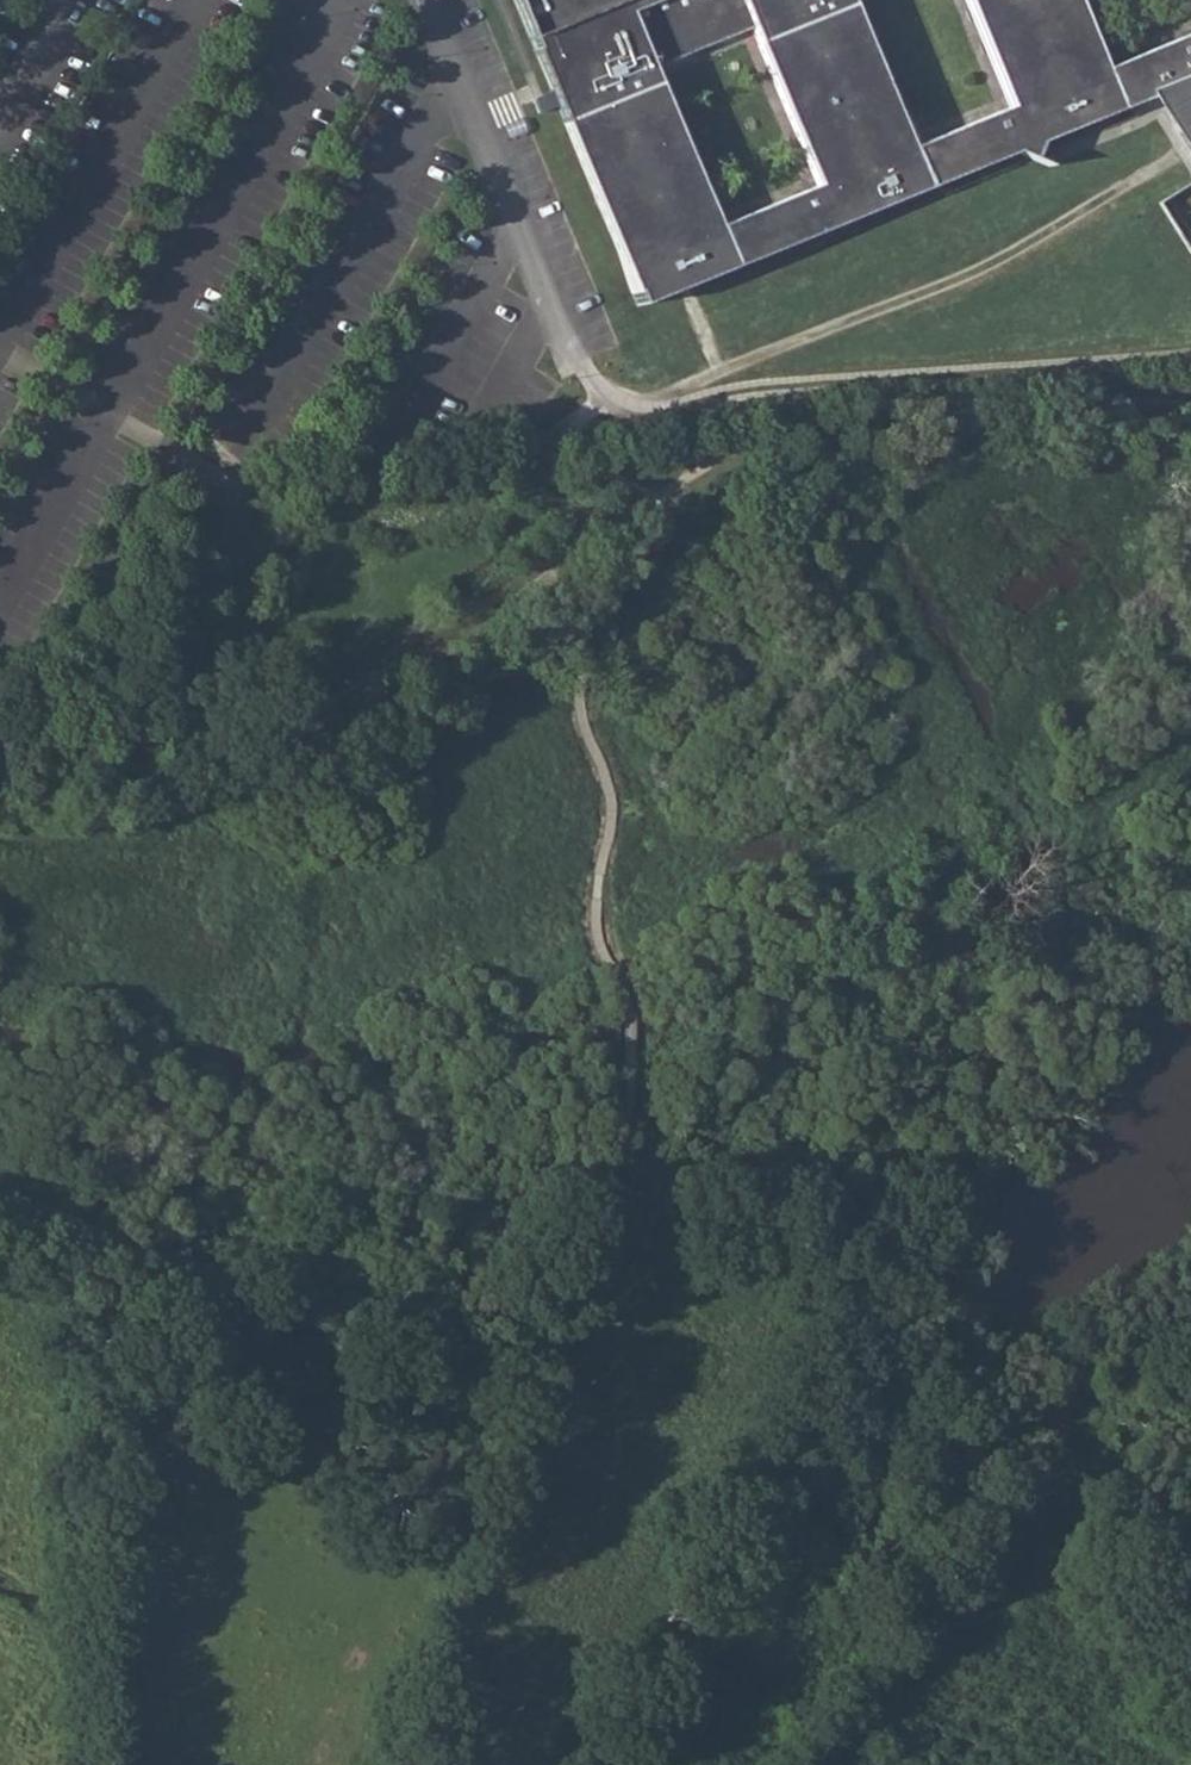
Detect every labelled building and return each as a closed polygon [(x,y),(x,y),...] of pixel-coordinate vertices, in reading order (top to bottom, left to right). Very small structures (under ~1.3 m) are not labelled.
[(639,309),(1011,155),(1030,161),(1038,145),(1162,94),(1190,139),(1190,34),(1107,68),(1078,0),(965,0),(1009,108),(910,149),(849,0),(511,0),(639,309)]
